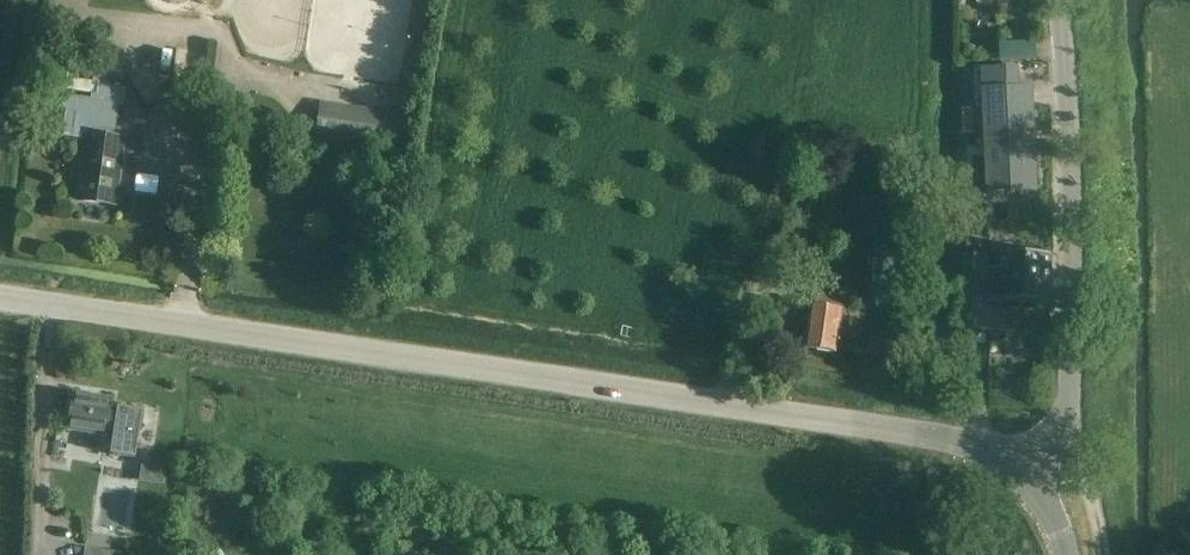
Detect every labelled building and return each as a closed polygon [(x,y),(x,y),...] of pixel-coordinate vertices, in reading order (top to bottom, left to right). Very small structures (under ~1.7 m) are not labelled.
[(1000,62),(1036,61),(1036,43),(1000,44),(1000,62)] [(124,82),(126,63),(93,58),(90,82),(68,79),(67,85),(65,85),(64,92),(88,94),(88,97),(63,95),(58,138),(84,141),(76,201),(114,206),(123,138),(115,137),(119,106),(122,106),(125,89),(104,86),(104,84),(107,84),(107,80),(124,82)] [(984,162),(974,163),(975,173),(975,185),(975,186),(977,186),(985,186),(985,194),(1037,192),(1034,139),(1025,139),(1024,130),(1034,130),(1033,107),(1032,88),(1018,89),(1017,69),(980,69),(980,89),(980,90),(981,110),(984,162)] [(398,148),(403,114),(319,102),(314,136),(398,148)] [(1049,302),(1050,254),(1001,253),(1000,269),(987,269),(989,257),(961,255),(960,281),(987,283),(986,301),(1049,302)] [(795,306),(793,322),(804,324),(801,349),(833,353),(839,312),(841,299),(809,295),(807,307),(795,306)] [(116,409),(110,408),(111,399),(71,393),(65,432),(106,438),(106,432),(113,433),(109,456),(133,460),(142,412),(116,408),(116,409)] [(140,460),(137,481),(161,485),(165,464),(140,460)]
